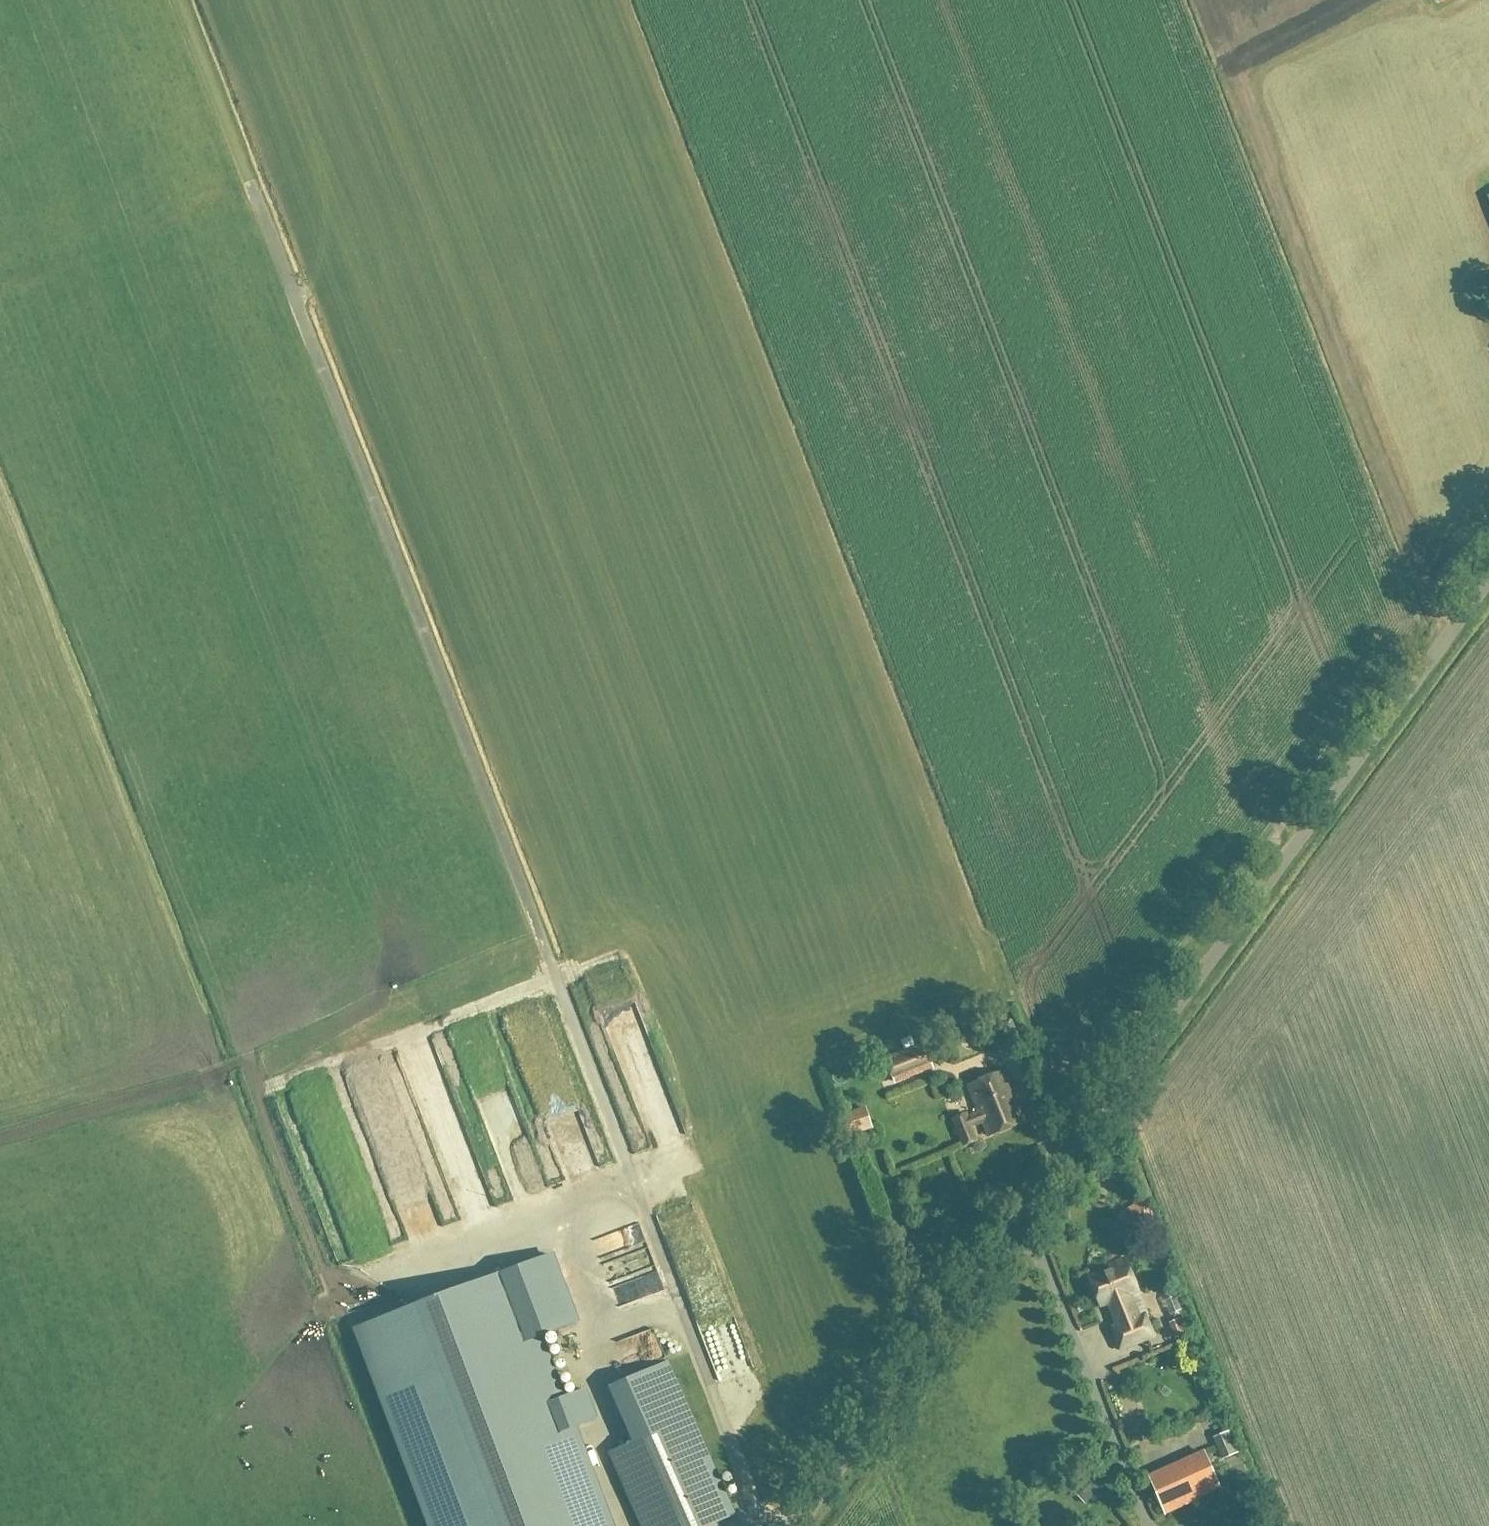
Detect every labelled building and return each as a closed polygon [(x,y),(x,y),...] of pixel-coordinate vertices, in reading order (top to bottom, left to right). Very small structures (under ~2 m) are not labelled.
[(905,1051),(915,1047),(911,1037),(901,1041),(905,1051)] [(923,1044),(915,1047),(905,1051),(886,1059),(895,1082),(932,1067),(923,1044)] [(979,1114),(967,1118),(966,1115),(953,1121),(963,1145),(976,1140),(971,1128),(983,1123),(988,1135),(1024,1121),(1004,1071),(968,1086),(979,1114)] [(849,1137),(873,1130),(864,1109),(840,1117),(849,1137)] [(576,1178),(597,1172),(579,1112),(557,1119),(576,1178)] [(1118,1216),(1131,1236),(1155,1220),(1142,1201),(1118,1216)] [(594,1420),(582,1390),(560,1399),(536,1338),(575,1323),(549,1256),(357,1330),(432,1525),(609,1525),(571,1428),(594,1420)] [(1100,1308),(1108,1305),(1116,1326),(1111,1328),(1120,1350),(1154,1337),(1145,1314),(1140,1316),(1132,1296),(1139,1293),(1125,1257),(1108,1263),(1109,1267),(1087,1275),(1100,1308)] [(1180,1318),(1168,1323),(1174,1339),(1186,1333),(1180,1318)] [(632,1442),(613,1449),(642,1525),(715,1525),(736,1518),(693,1416),(632,1442)] [(1149,1478),(1165,1513),(1220,1488),(1204,1452),(1149,1478)] [(1088,1471),(1070,1489),(1084,1505),(1103,1487),(1088,1471)]
